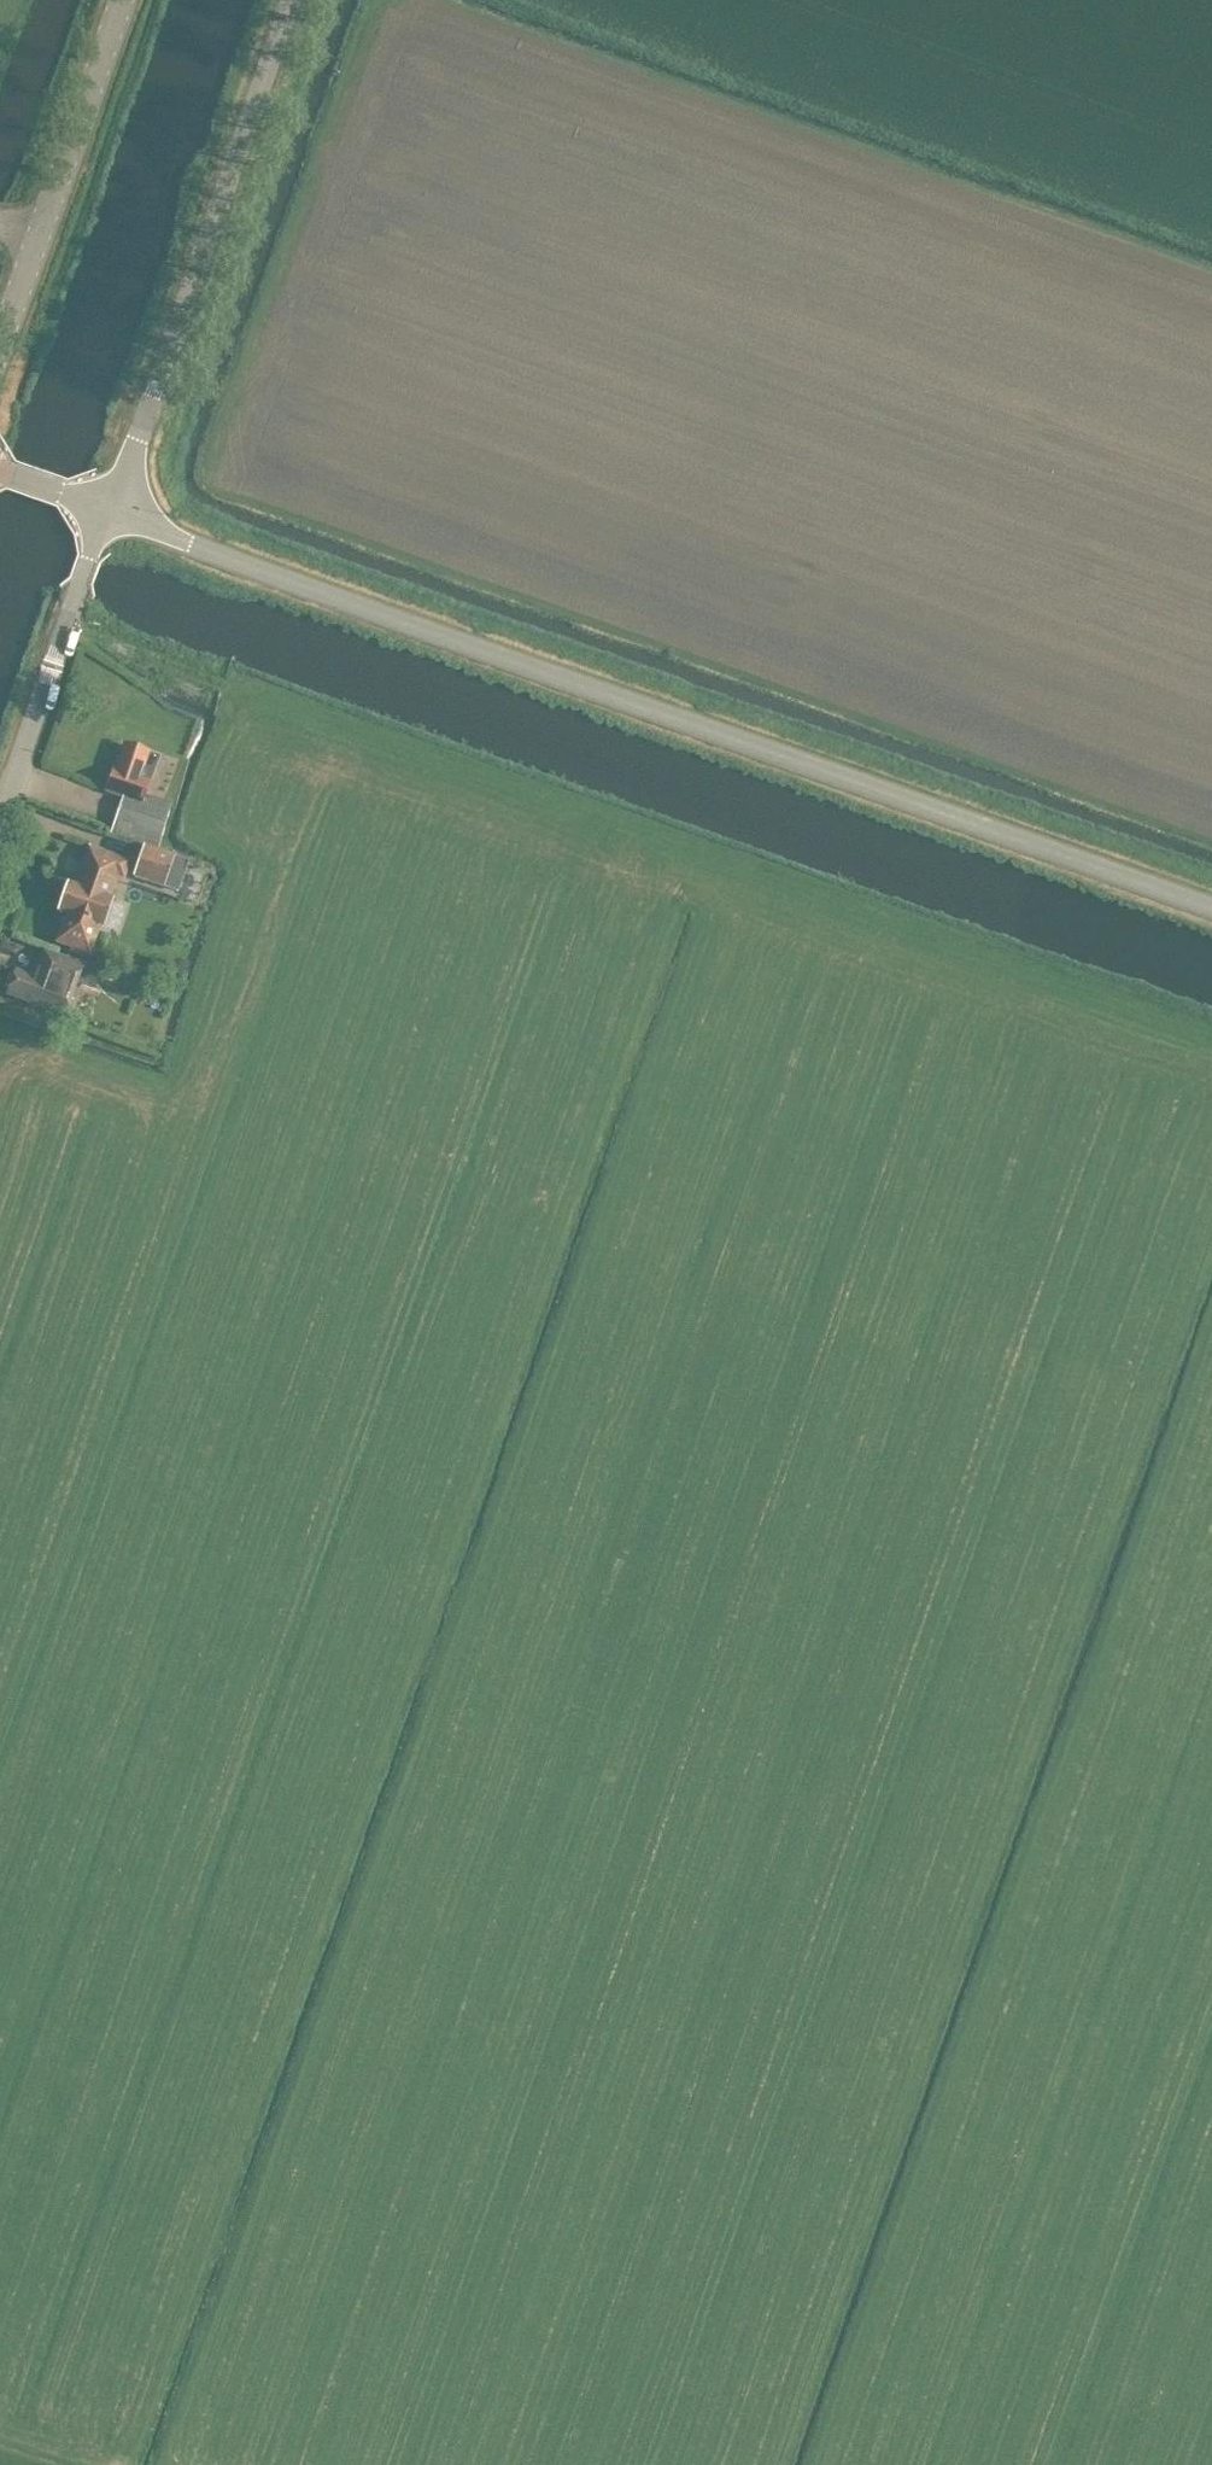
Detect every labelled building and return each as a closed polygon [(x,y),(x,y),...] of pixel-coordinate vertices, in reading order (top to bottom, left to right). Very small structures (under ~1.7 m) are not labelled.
[(110,830),(157,846),(170,800),(145,793),(160,754),(125,741),(107,790),(123,796),(110,830)] [(173,854),(144,843),(133,873),(163,883),(173,854)] [(59,912),(50,937),(86,951),(95,926),(99,927),(108,902),(118,875),(120,876),(127,859),(86,844),(71,883),(64,880),(53,910),(59,912)] [(85,961),(86,960),(54,949),(51,958),(41,954),(34,974),(16,969),(8,992),(66,1013),(76,984),(94,990),(102,967),(85,961)]
